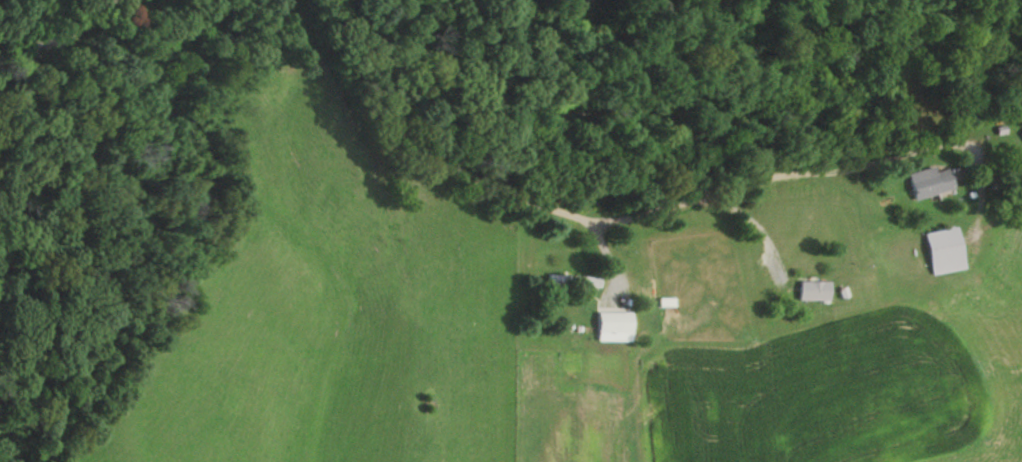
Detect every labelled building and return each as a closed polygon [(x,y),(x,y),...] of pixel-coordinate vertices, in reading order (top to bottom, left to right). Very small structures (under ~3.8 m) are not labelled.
[(940,168),(927,172),(926,167),(900,175),(907,201),(946,190),(940,168)] [(960,269),(952,227),(921,233),(929,274),(960,269)] [(596,277),(544,275),(543,286),(595,288),(596,277)] [(795,300),(826,301),(826,282),(795,282),(795,300)] [(624,334),(625,313),(589,313),(589,333),(624,334)]
